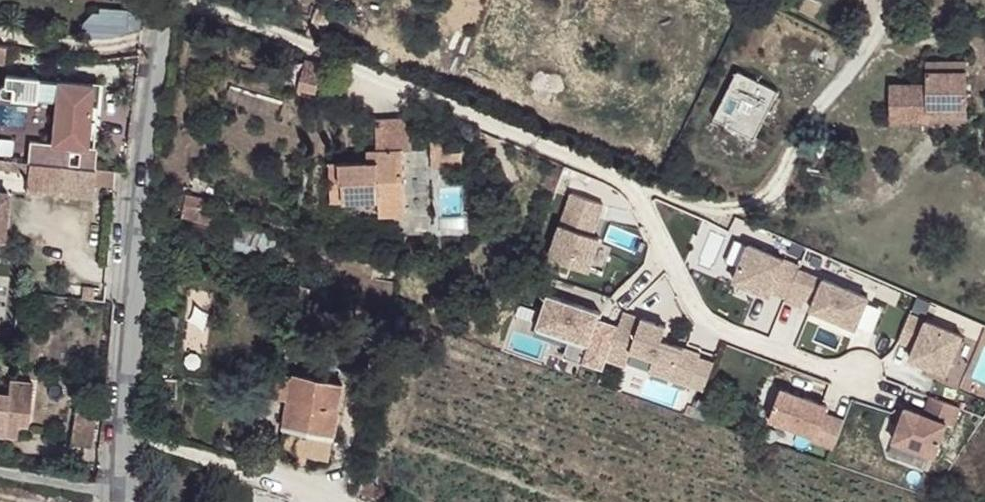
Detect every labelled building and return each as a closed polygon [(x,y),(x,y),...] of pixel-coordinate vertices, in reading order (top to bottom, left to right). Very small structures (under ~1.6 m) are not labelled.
[(315,100),(324,65),(306,60),(297,96),(315,100)] [(966,72),(966,66),(966,62),(928,62),(928,72),(966,72)] [(966,111),(966,73),(974,73),(974,66),(966,66),(966,72),(928,72),(928,84),(891,84),(891,123),(930,123),(930,111),(966,111)] [(753,138),(776,88),(735,68),(711,118),(753,138)] [(97,148),(81,146),(82,131),(88,131),(92,84),(56,81),(56,77),(38,75),(38,78),(6,75),(5,86),(2,87),(0,89),(0,94),(2,96),(4,97),(55,101),(51,144),(30,142),(28,163),(30,163),(95,170),(97,148)] [(966,123),(966,111),(930,111),(930,123),(966,123)] [(406,215),(403,150),(413,150),(411,119),(376,120),(377,151),(367,151),(368,162),(330,164),(332,203),(379,201),(380,216),(405,215),(406,235),(432,234),(431,214),(406,215)] [(442,151),(442,143),(431,143),(431,152),(442,151)] [(462,165),(461,151),(442,151),(431,152),(432,166),(462,165)] [(29,173),(30,163),(28,163),(0,160),(0,170),(29,173)] [(29,173),(27,193),(93,200),(94,184),(113,186),(114,172),(95,170),(30,163),(29,173)] [(4,239),(9,194),(0,193),(0,238),(4,239)] [(210,226),(213,210),(199,207),(201,198),(186,195),(181,220),(210,226)] [(213,210),(215,201),(201,198),(199,207),(213,210)] [(742,245),(729,283),(857,325),(869,287),(742,245)] [(84,287),(83,299),(94,301),(95,288),(84,287)] [(906,309),(887,357),(943,379),(962,331),(906,309)] [(334,438),(344,386),(267,371),(262,394),(290,400),(285,429),(286,429),(334,438)] [(18,437),(19,424),(29,425),(33,385),(10,382),(8,395),(0,395),(0,435),(18,437)] [(844,421),(825,414),(828,407),(781,389),(770,419),(816,437),(814,442),(833,449),(844,421)] [(934,456),(947,423),(954,426),(961,407),(931,396),(923,414),(906,407),(893,440),(934,456)] [(76,406),(71,443),(91,446),(96,408),(76,406)] [(330,459),(334,438),(286,429),(281,450),(330,459)]
